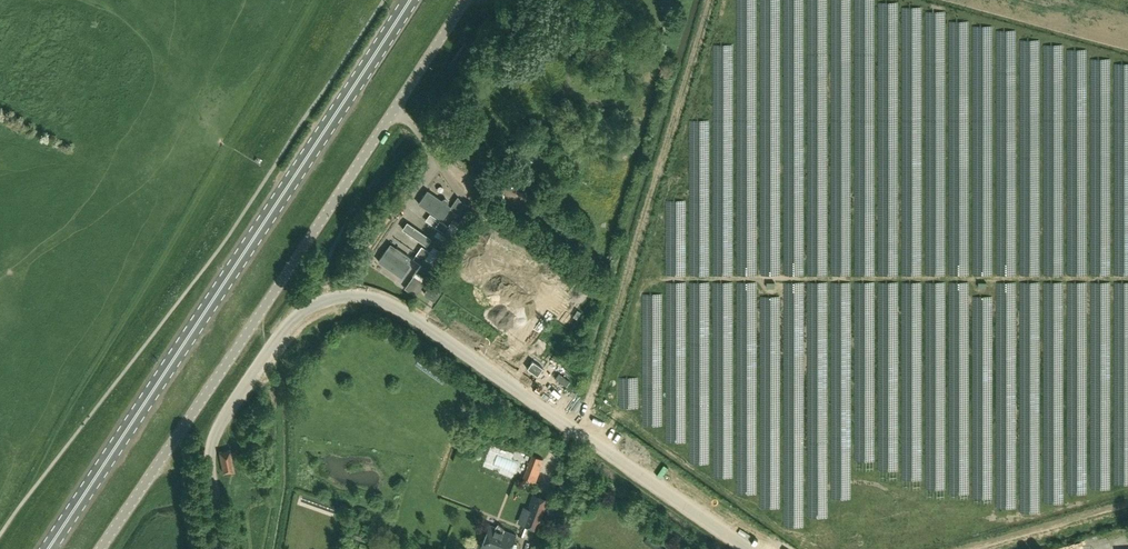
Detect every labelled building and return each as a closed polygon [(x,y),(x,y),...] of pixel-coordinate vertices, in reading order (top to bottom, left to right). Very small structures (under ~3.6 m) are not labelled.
[(419,204),(442,220),(451,208),(428,191),(419,204)] [(454,240),(463,226),(453,219),(448,226),(439,220),(435,227),(454,240)] [(430,238),(406,222),(402,228),(426,244),(430,238)] [(390,243),(378,260),(401,276),(410,264),(407,262),(410,257),(390,243)] [(421,246),(417,253),(425,259),(430,252),(421,246)] [(434,246),(425,259),(435,266),(444,254),(434,246)] [(425,259),(417,253),(413,259),(421,264),(425,259)] [(435,266),(425,259),(412,278),(422,284),(435,266)] [(434,299),(438,293),(428,287),(424,293),(434,299)] [(527,368),(537,375),(543,367),(532,360),(527,368)] [(219,451),(224,472),(235,470),(230,449),(219,451)] [(522,478),(534,483),(544,459),(531,454),(522,478)] [(521,524),(534,529),(545,500),(532,495),(521,524)] [(504,528),(498,523),(495,527),(489,525),(481,546),(487,548),(514,548),(515,543),(512,542),(515,535),(503,530),(504,528)] [(353,536),(365,541),(367,534),(356,530),(353,536)] [(545,548),(557,548),(560,543),(550,538),(545,548)]
